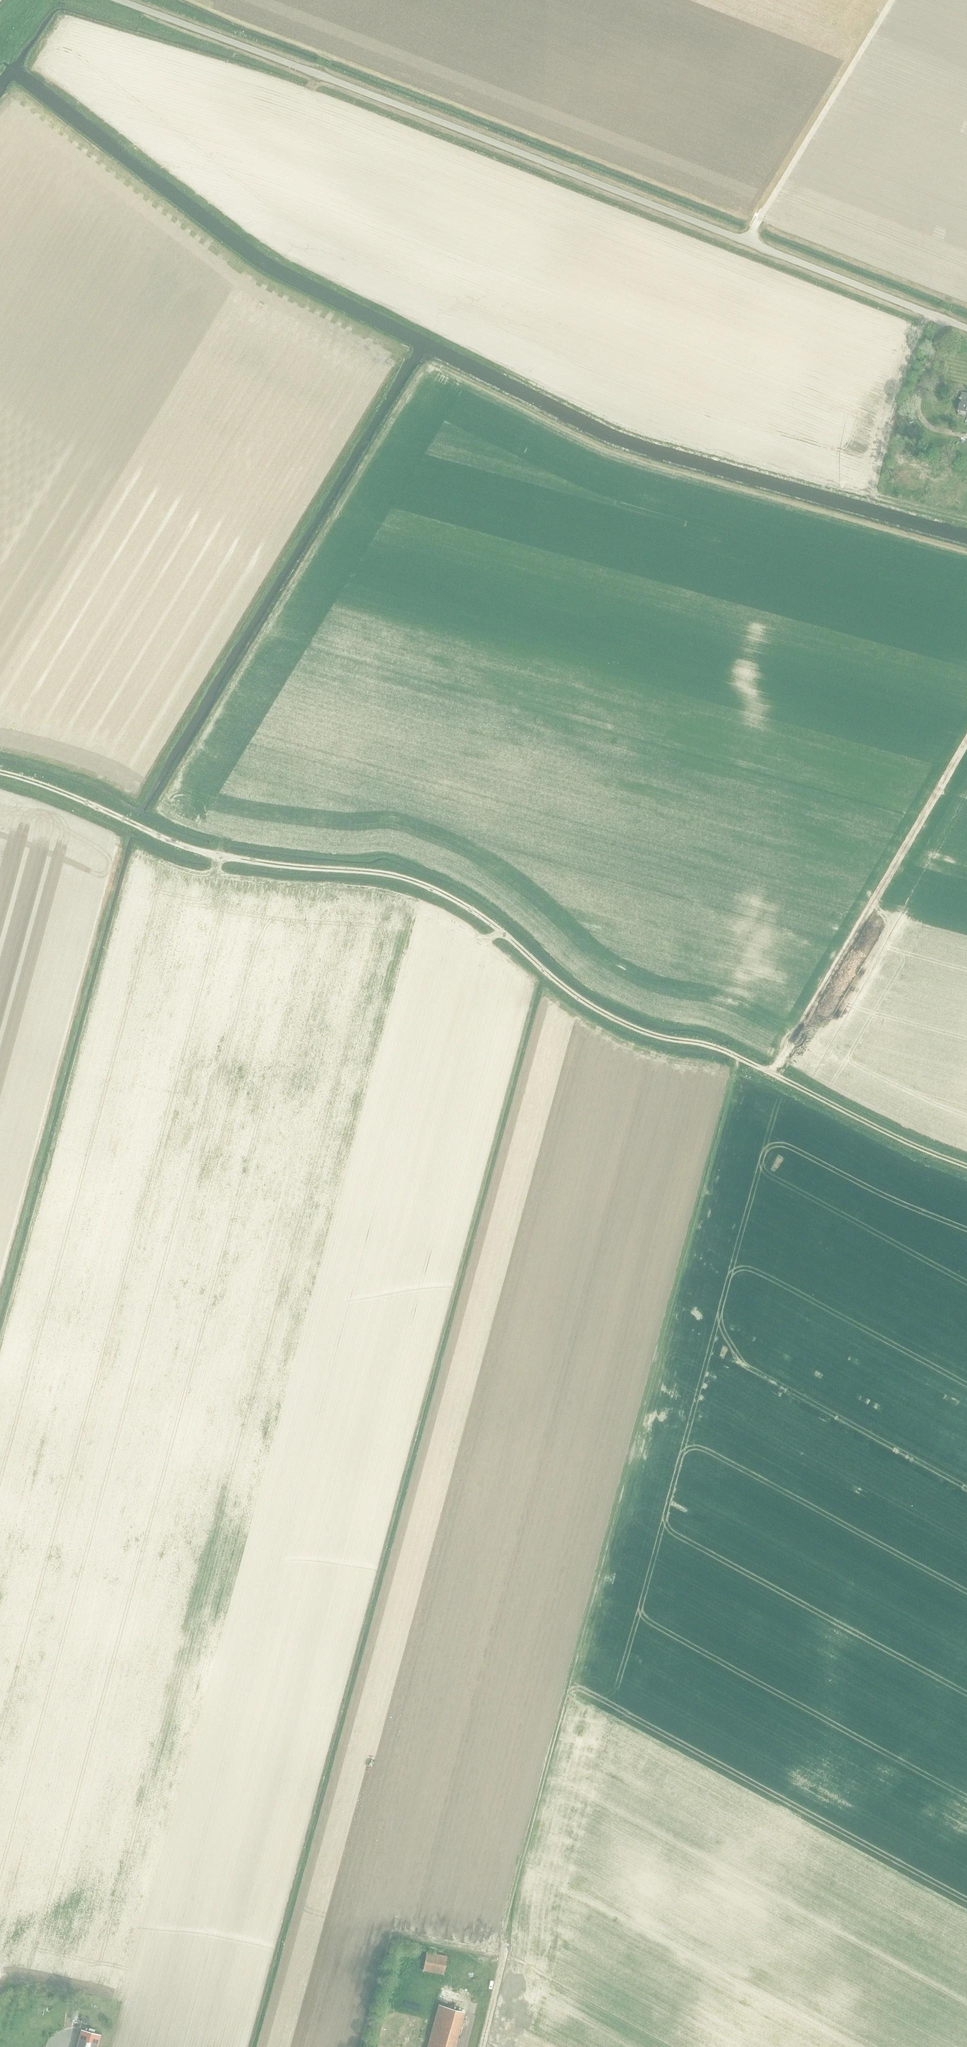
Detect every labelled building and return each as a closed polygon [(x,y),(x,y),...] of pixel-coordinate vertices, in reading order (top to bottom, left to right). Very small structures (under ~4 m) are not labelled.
[(962,393),(959,410),(966,411),(966,394),(962,393)] [(424,1971),(444,1976),(448,1957),(427,1953),(424,1971)] [(463,2011),(437,2004),(425,2046),(454,2046),(463,2011)] [(101,2034),(81,2029),(76,2046),(97,2046),(101,2034)]
